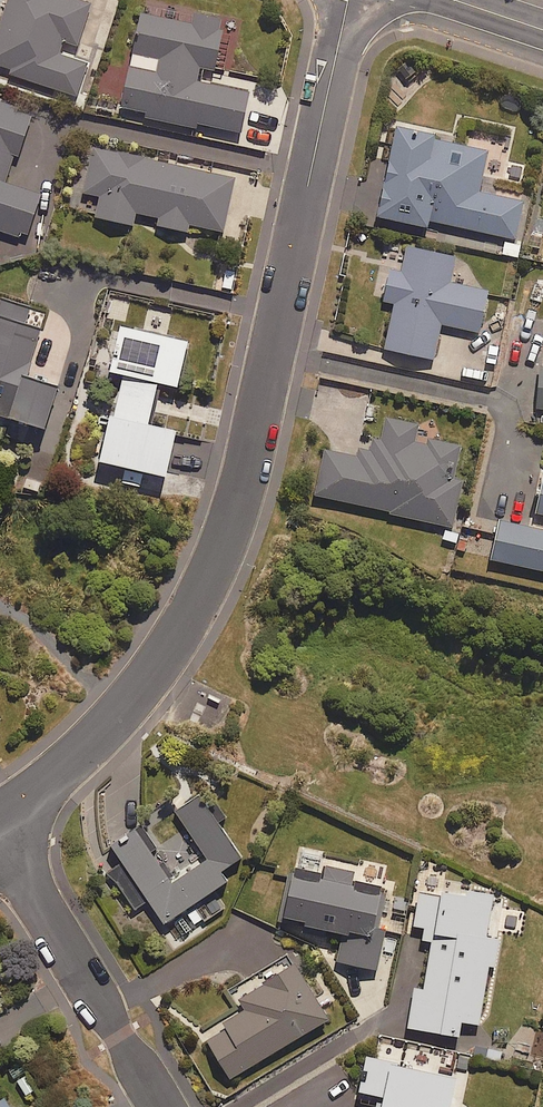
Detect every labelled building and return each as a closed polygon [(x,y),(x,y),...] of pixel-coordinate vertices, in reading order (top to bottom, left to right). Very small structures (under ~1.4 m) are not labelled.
[(0,20),(0,63),(11,66),(9,72),(77,93),(87,60),(58,51),(62,38),(77,43),(90,1),(86,0),(6,0),(0,20)] [(193,10),(191,21),(139,10),(119,105),(145,110),(144,114),(195,125),(197,120),(240,129),(248,89),(199,79),(202,64),(213,67),(224,16),(193,10)] [(25,236),(40,192),(8,182),(32,111),(0,100),(0,228),(25,236)] [(433,137),(434,131),(396,124),(378,212),(428,223),(429,218),(516,236),(524,198),(479,188),(487,149),(433,137)] [(222,229),(235,177),(94,144),(83,189),(101,193),(96,213),(133,222),(136,210),(158,215),(157,222),(187,229),(188,221),(222,229)] [(450,280),(456,253),(406,243),(399,274),(389,272),(384,298),(395,300),(385,345),(433,356),(441,321),(479,329),(488,288),(450,280)] [(58,381),(27,370),(46,309),(0,294),(0,411),(44,425),(58,381)] [(177,382),(187,338),(120,322),(110,367),(123,370),(114,410),(111,410),(99,456),(165,471),(176,425),(147,418),(157,377),(177,382)] [(417,438),(421,422),(386,414),(381,436),(373,434),(370,447),(359,444),(357,452),(323,444),(312,491),(451,523),(461,475),(448,472),(451,462),(457,463),(462,441),(428,434),(427,440),(417,438)] [(501,518),(493,557),(542,567),(542,527),(501,518)] [(174,808),(189,829),(179,836),(189,852),(196,848),(203,858),(172,879),(153,852),(160,848),(146,827),(113,849),(121,860),(108,868),(134,907),(146,898),(163,922),(227,878),(222,870),(244,855),(201,790),(174,808)] [(383,937),(371,935),(382,881),(353,875),(355,870),(327,864),(325,870),(294,863),(284,912),(306,917),(306,921),(343,928),(337,958),(377,967),(383,937)] [(486,934),(493,891),(443,883),(441,893),(419,889),(413,923),(425,925),(423,936),(432,938),(424,987),(414,985),(408,1025),(458,1033),(461,1018),(479,1021),(489,962),(495,963),(500,936),(486,934)] [(230,1076),(329,1015),(294,959),(236,995),(246,1010),(205,1035),(230,1076)] [(456,1074),(365,1054),(355,1099),(376,1104),(375,1106),(462,1106),(466,1088),(454,1085),(456,1074)] [(1,1094),(0,1094),(0,1106),(10,1106),(1,1094)]
